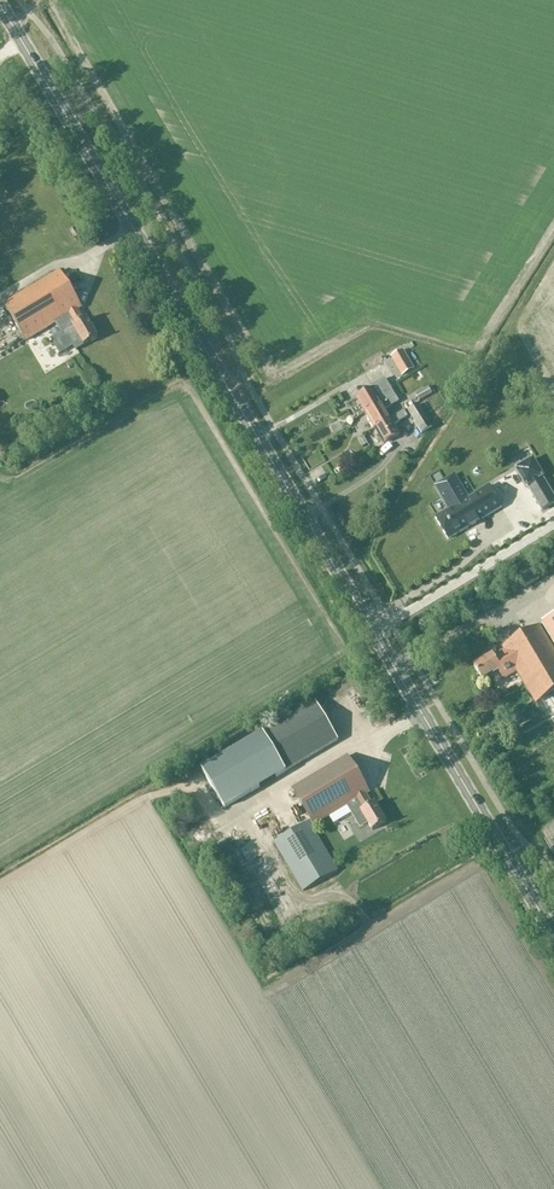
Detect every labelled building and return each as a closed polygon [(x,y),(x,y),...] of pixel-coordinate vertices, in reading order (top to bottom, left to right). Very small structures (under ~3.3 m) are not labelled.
[(84,346),(98,338),(87,319),(84,321),(78,310),(81,308),(59,272),(4,305),(26,341),(69,316),(75,326),(73,327),(84,346)] [(403,349),(398,352),(390,356),(401,376),(414,369),(403,349)] [(365,414),(395,397),(395,396),(395,397),(391,390),(385,379),(371,387),(372,389),(356,399),(365,414)] [(419,401),(432,394),(428,387),(415,394),(419,401)] [(374,429),(390,420),(385,410),(398,402),(395,397),(365,414),(374,429)] [(418,405),(408,411),(421,434),(432,428),(418,405)] [(383,445),(400,435),(399,434),(399,435),(394,425),(407,417),(404,412),(390,420),(374,429),(383,445)] [(526,486),(527,485),(542,511),(553,504),(553,498),(541,477),(543,476),(533,460),(516,470),(526,486)] [(478,521),(502,507),(489,486),(468,499),(454,475),(436,487),(450,510),(436,518),(448,539),(469,527),(470,527),(478,522),(478,521)] [(524,589),(540,579),(532,567),(517,576),(524,589)] [(542,625),(553,645),(553,618),(542,625)] [(535,704),(553,693),(553,651),(540,626),(503,648),(505,651),(494,657),(493,655),(474,666),(482,680),(498,671),(503,680),(517,672),(535,704)] [(263,734),(285,772),(338,741),(316,703),(263,734)] [(285,772),(263,734),(201,771),(224,808),(285,772)] [(275,843),(305,892),(339,871),(312,827),(347,806),(366,795),(369,793),(347,756),(292,789),(311,820),(275,843)] [(366,795),(347,806),(359,825),(362,826),(367,823),(372,831),(386,823),(374,804),(372,805),(366,795)]
